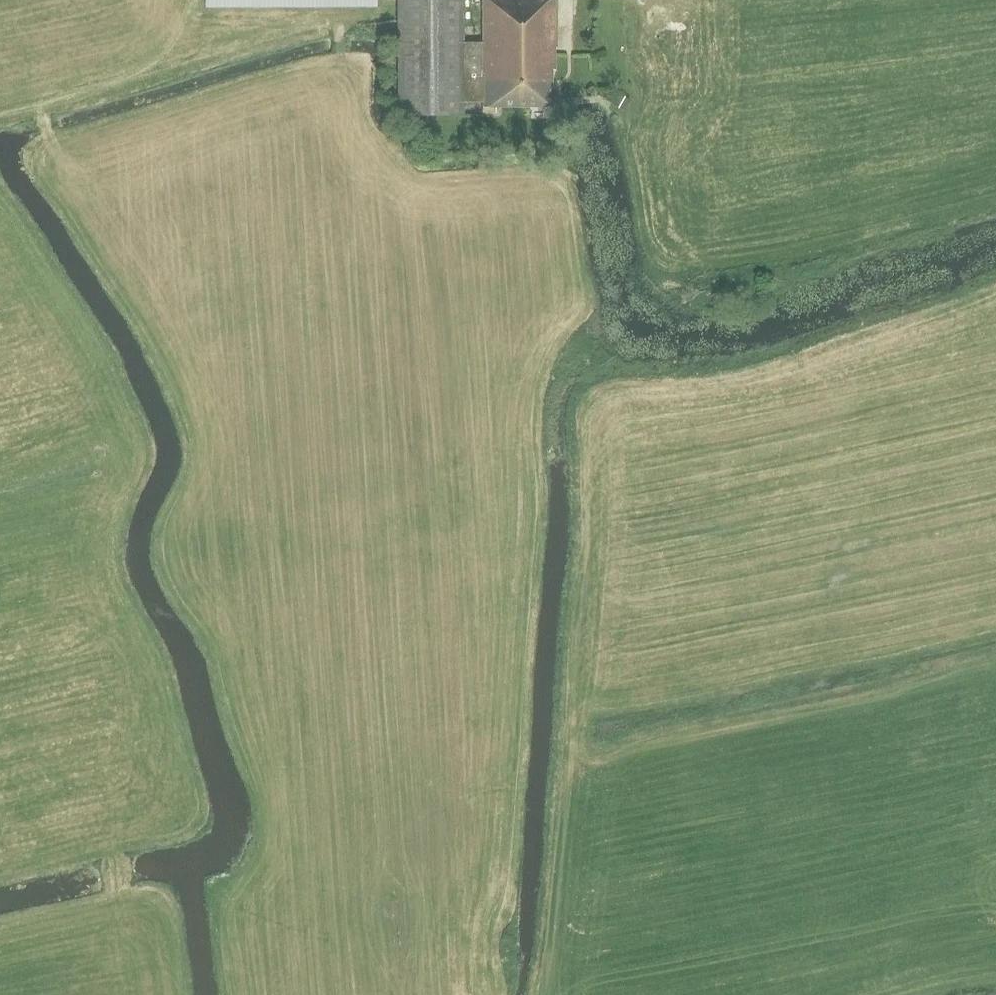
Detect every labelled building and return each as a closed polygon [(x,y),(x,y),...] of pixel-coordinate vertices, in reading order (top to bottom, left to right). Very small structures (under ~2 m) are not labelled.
[(483,42),(463,43),(463,0),(398,0),(399,115),(463,114),(463,102),(483,102),(483,107),(484,107),(484,112),(495,112),(495,107),(556,106),(555,86),(553,86),(553,70),(555,70),(555,0),(483,0),(483,42)] [(619,94),(616,99),(627,105),(630,100),(619,94)]
